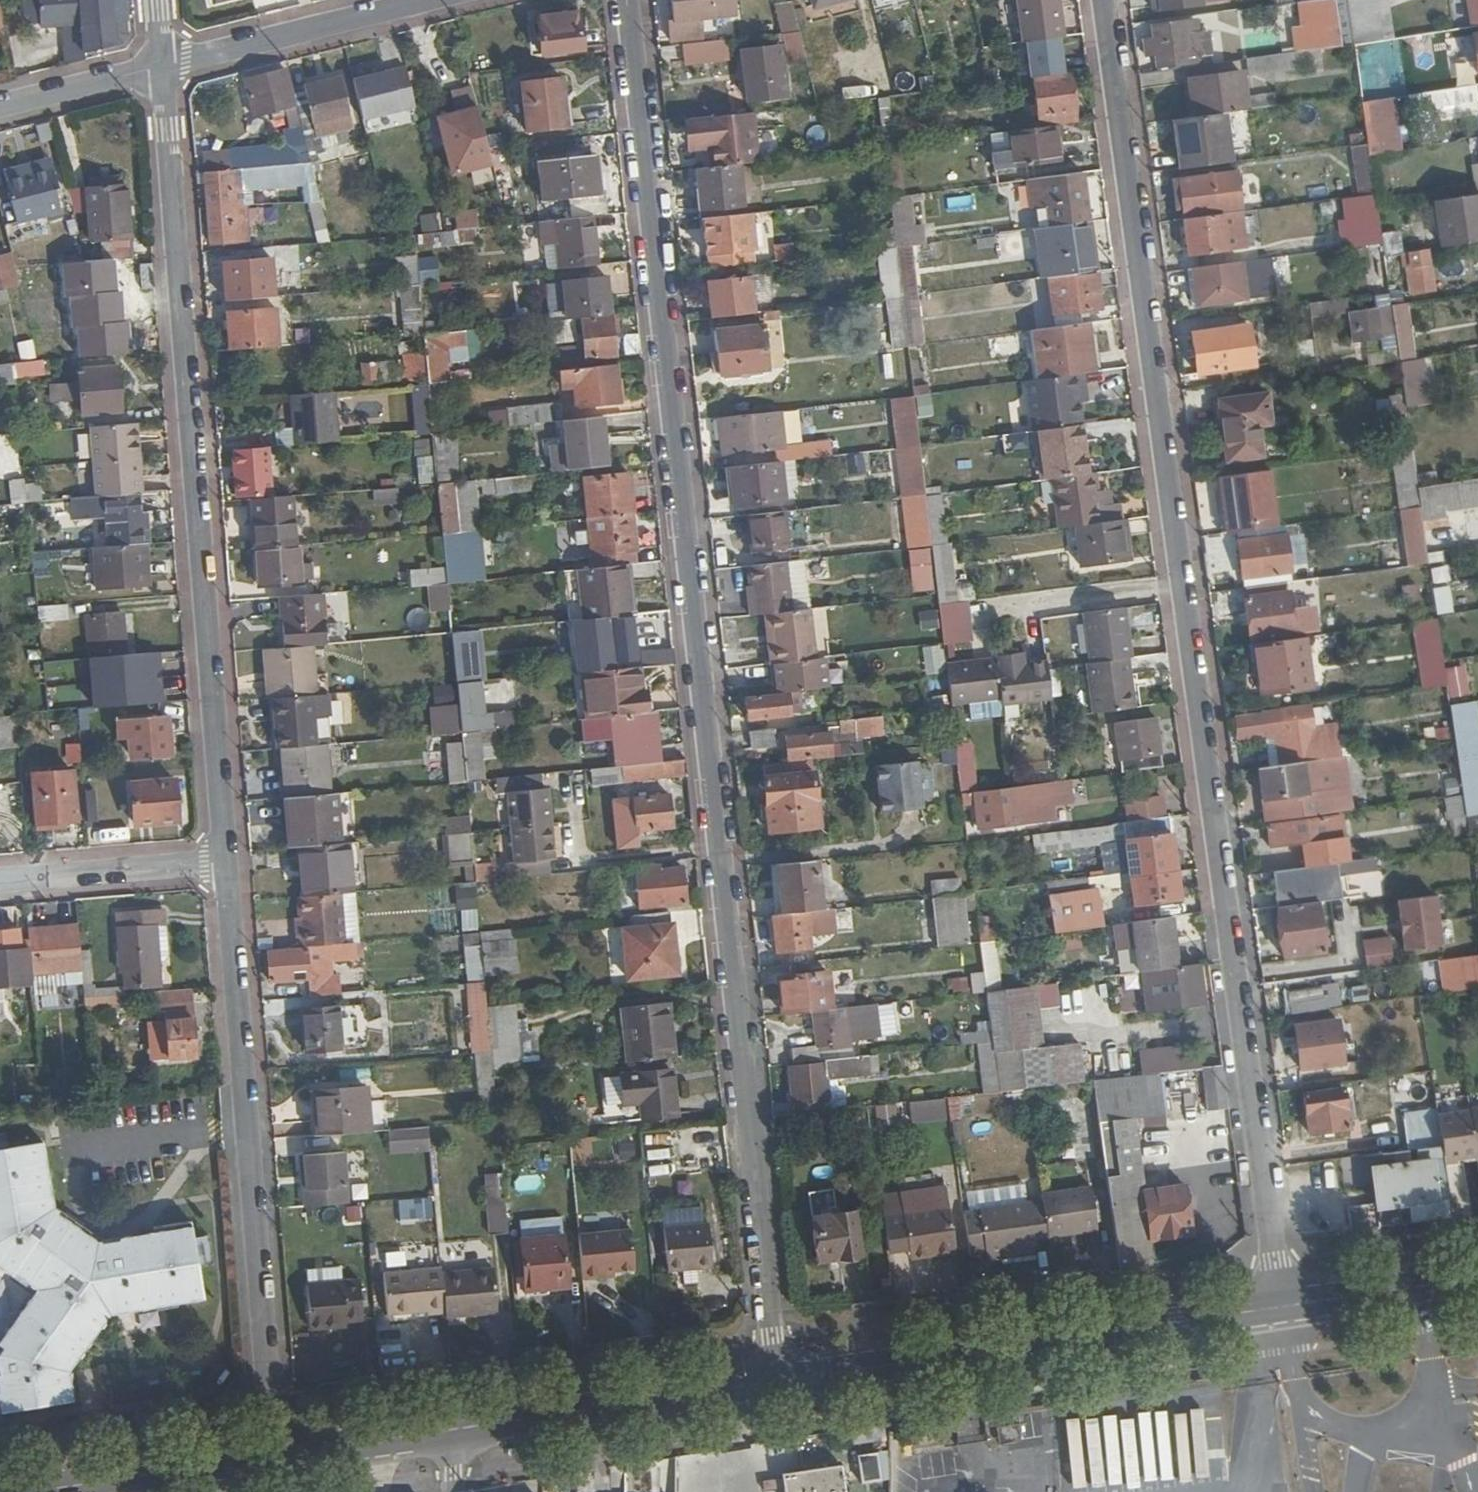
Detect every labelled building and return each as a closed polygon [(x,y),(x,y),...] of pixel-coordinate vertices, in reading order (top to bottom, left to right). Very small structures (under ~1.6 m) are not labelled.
[(84,53),(122,44),(127,35),(125,0),(39,0),(41,28),(63,27),(83,26),(84,53)] [(673,38),(701,35),(700,20),(712,19),(711,10),(721,9),(720,0),(673,0),(675,21),(671,21),(673,38)] [(1024,43),(1065,38),(1059,0),(1018,0),(1024,43)] [(1154,10),(1227,2),(1227,0),(1153,0),(1154,10)] [(1336,0),(1325,0),(1306,3),(1305,3),(1308,23),(1296,24),(1300,54),(1342,48),(1336,0)] [(1378,0),(1348,0),(1355,46),(1384,41),(1378,0)] [(1474,26),(1477,25),(1477,0),(1469,0),(1474,26)] [(799,34),(800,34),(792,3),(773,5),(781,36),(799,34)] [(1277,7),(1236,12),(1236,16),(1229,17),(1230,24),(1238,23),(1239,31),(1280,26),(1277,7)] [(539,18),(543,57),(584,53),(582,33),(590,33),(588,20),(580,20),(579,14),(539,18)] [(1145,43),(1147,58),(1158,57),(1160,69),(1202,63),(1201,58),(1208,57),(1204,28),(1197,29),(1196,22),(1154,28),(1156,41),(1145,43)] [(65,67),(85,62),(84,53),(83,26),(63,27),(65,67)] [(803,49),(799,34),(781,36),(774,36),(775,44),(788,43),(789,50),(803,49)] [(1405,43),(1413,85),(1427,82),(1418,41),(1405,43)] [(702,43),(681,45),(683,63),(704,61),(702,43)] [(787,99),(781,49),(752,52),(753,59),(749,60),(752,83),(745,84),(747,102),(787,99)] [(1280,56),(1247,61),(1249,78),(1282,74),(1280,56)] [(353,83),(363,121),(415,108),(406,69),(353,83)] [(245,83),(255,119),(274,115),(275,120),(289,117),(290,123),(298,121),(286,72),(245,83)] [(1226,113),(1277,107),(1276,98),(1246,102),(1242,74),(1191,81),(1196,117),(1226,113)] [(1056,125),(1075,123),(1069,77),(1033,81),(1040,128),(1056,125)] [(314,113),(320,138),(330,135),(347,131),(351,130),(338,81),(294,92),(300,117),(314,113)] [(562,81),(520,85),(525,130),(567,126),(562,81)] [(217,99),(236,96),(234,84),(215,87),(217,99)] [(1439,89),(1440,104),(1477,103),(1477,88),(1439,89)] [(478,111),(473,89),(453,94),(459,116),(439,121),(452,176),(474,171),(491,167),(488,150),(478,111)] [(1410,94),(1409,104),(1434,106),(1434,95),(1410,94)] [(880,110),(885,150),(896,148),(892,109),(911,107),(909,95),(879,100),(880,110)] [(1391,98),(1363,103),(1369,145),(1370,154),(1398,150),(1391,98)] [(1002,133),(1029,129),(1027,112),(1022,109),(999,112),(1002,133)] [(300,117),(310,156),(324,153),(320,138),(314,113),(300,117)] [(1233,163),(1226,113),(1196,117),(1176,120),(1182,169),(1233,163)] [(741,166),(758,164),(751,114),(694,120),(696,138),(709,136),(711,148),(713,169),(741,166)] [(290,146),(305,145),(300,125),(285,129),(290,146)] [(1061,162),(1056,125),(1040,128),(1029,129),(1002,133),(990,135),(994,170),(1061,162)] [(347,131),(330,135),(333,147),(350,143),(347,131)] [(698,149),(711,148),(709,136),(696,138),(698,149)] [(243,169),(309,163),(305,145),(290,146),(242,151),(243,169)] [(1370,154),(1369,145),(1353,148),(1359,198),(1376,196),(1370,154)] [(511,188),(502,148),(490,150),(499,191),(511,188)] [(572,219),(593,217),(604,216),(601,196),(594,197),(590,158),(536,164),(540,204),(569,201),(572,219)] [(7,180),(54,169),(52,162),(5,173),(7,180)] [(319,200),(309,163),(243,169),(206,172),(209,208),(246,206),(254,205),(253,188),(302,182),(304,201),(319,200)] [(699,170),(704,219),(746,214),(741,166),(713,169),(699,170)] [(475,177),(489,228),(506,226),(491,167),(474,171),(475,177)] [(59,189),(54,169),(7,180),(16,222),(45,215),(46,221),(62,217),(56,190),(59,189)] [(1049,228),(1090,223),(1083,173),(1032,179),(1036,209),(1046,207),(1049,228)] [(1184,218),(1242,210),(1237,173),(1179,181),(1184,218)] [(103,262),(133,259),(130,216),(125,216),(125,206),(129,205),(128,184),(68,189),(75,216),(87,215),(89,244),(102,244),(103,262)] [(1437,200),(1445,247),(1477,241),(1477,194),(1437,200)] [(896,249),(911,247),(926,245),(924,225),(915,226),(911,196),(905,196),(890,198),(896,249)] [(1353,214),(1378,210),(1376,196),(1359,198),(1350,199),(1353,214)] [(332,242),(323,205),(313,208),(322,243),(332,242)] [(246,206),(209,208),(211,243),(248,241),(246,206)] [(420,230),(438,230),(438,213),(419,213),(420,230)] [(1248,247),(1244,213),(1224,215),(1229,250),(1248,247)] [(477,214),(443,217),(447,233),(473,230),(478,229),(477,214)] [(746,214),(704,219),(708,257),(756,252),(752,214),(746,214)] [(1229,250),(1224,215),(1186,220),(1191,255),(1202,254),(1229,250)] [(562,221),(566,271),(598,267),(593,217),(572,219),(562,221)] [(1095,272),(1097,272),(1090,223),(1049,228),(1038,229),(1044,279),(1049,278),(1095,272)] [(440,233),(417,236),(418,250),(475,243),(473,230),(447,233),(440,233)] [(1381,236),(1385,254),(1402,250),(1397,232),(1381,236)] [(417,236),(395,237),(399,288),(421,286),(418,250),(417,236)] [(902,297),(916,295),(911,247),(896,249),(902,297)] [(1386,289),(1381,248),(1369,250),(1375,290),(1386,289)] [(1433,285),(1427,250),(1412,253),(1417,288),(1433,285)] [(5,290),(16,287),(8,255),(0,257),(0,291),(5,290)] [(1276,296),(1272,259),(1243,262),(1230,264),(1204,268),(1192,269),(1197,307),(1247,300),(1276,296)] [(226,263),(229,300),(276,297),(273,260),(226,263)] [(90,269),(89,263),(87,263),(14,269),(18,287),(82,281),(82,278),(91,277),(90,269)] [(110,267),(90,269),(91,277),(92,296),(94,310),(113,309),(111,294),(117,293),(116,282),(111,282),(110,267)] [(1100,310),(1095,272),(1049,278),(1054,316),(1100,310)] [(82,278),(82,281),(84,297),(92,296),(91,277),(82,278)] [(713,319),(755,314),(750,277),(709,282),(713,319)] [(569,321),(615,316),(611,279),(565,284),(569,321)] [(421,286),(399,288),(402,316),(389,317),(391,340),(400,339),(426,337),(422,300),(421,286)] [(1392,307),(1390,294),(1373,297),(1374,311),(1378,340),(1380,353),(1398,351),(1392,307)] [(908,347),(923,345),(916,295),(902,297),(908,347)] [(896,348),(908,347),(902,297),(890,298),(896,348)] [(433,299),(422,300),(426,337),(436,336),(433,299)] [(1416,358),(1408,304),(1394,307),(1402,360),(1416,358)] [(30,325),(50,323),(49,310),(29,311),(30,325)] [(229,314),(232,352),(280,348),(277,310),(229,314)] [(1378,340),(1374,311),(1353,313),(1357,343),(1378,340)] [(1228,331),(1226,315),(1191,320),(1193,336),(1228,331)] [(59,360),(90,357),(87,321),(72,322),(71,317),(60,318),(60,323),(55,324),(59,360)] [(613,318),(583,322),(587,362),(617,358),(613,318)] [(1034,380),(1095,371),(1088,325),(1028,333),(1034,380)] [(722,375),(731,374),(732,383),(758,380),(757,372),(770,370),(765,326),(715,332),(717,351),(709,352),(712,375),(720,374),(722,375)] [(1233,371),(1250,369),(1245,329),(1228,331),(1233,371)] [(1233,371),(1228,331),(1193,336),(1198,376),(1233,371)] [(430,382),(430,387),(456,384),(455,373),(447,374),(446,364),(467,362),(465,333),(436,336),(426,337),(430,382)] [(426,337),(400,339),(404,384),(430,382),(426,337)] [(365,366),(366,387),(392,385),(390,364),(365,366)] [(15,365),(0,367),(0,384),(16,383),(15,365)] [(622,407),(617,367),(576,371),(577,387),(580,387),(583,409),(601,407),(601,409),(622,407)] [(123,413),(119,368),(79,371),(84,416),(123,413)] [(577,387),(576,371),(558,373),(559,389),(577,387)] [(1088,392),(1085,375),(1028,383),(1036,432),(1078,426),(1085,425),(1082,403),(1080,393),(1088,392)] [(411,386),(413,434),(432,433),(430,385),(411,386)] [(916,388),(917,398),(929,397),(928,387),(916,388)] [(1089,403),(1088,392),(1080,393),(1082,403),(1089,403)] [(380,394),(381,408),(396,407),(395,393),(380,394)] [(297,446),(337,443),(333,394),(292,397),(297,446)] [(1219,402),(1228,465),(1263,460),(1260,429),(1267,428),(1273,428),(1269,395),(1262,396),(1219,402)] [(929,397),(917,398),(918,409),(930,408),(929,397)] [(921,448),(915,399),(900,400),(906,450),(921,448)] [(965,403),(930,408),(934,438),(969,433),(965,403)] [(510,429),(562,423),(560,406),(508,411),(510,429)] [(852,424),(892,419),(891,406),(851,411),(852,424)] [(766,453),(762,414),(721,419),(725,457),(766,453)] [(569,472),(609,467),(603,418),(599,419),(577,421),(564,423),(569,472)] [(150,472),(145,423),(94,426),(101,496),(140,494),(146,493),(144,473),(150,472)] [(1078,426),(1036,432),(1032,432),(1040,484),(1049,483),(1086,478),(1078,426)] [(439,486),(458,484),(453,435),(435,437),(439,486)] [(782,463),(807,460),(805,445),(777,448),(778,463),(782,463)] [(272,495),(268,448),(235,450),(239,497),(272,495)] [(906,450),(911,490),(926,489),(921,448),(906,450)] [(1397,513),(1408,511),(1422,510),(1419,490),(1418,486),(1417,475),(1413,454),(1389,457),(1397,513)] [(416,457),(416,483),(431,483),(432,458),(416,457)] [(786,501),(782,463),(778,463),(733,468),(737,506),(786,501)] [(1437,471),(1417,475),(1418,486),(1439,483),(1437,471)] [(1272,472),(1223,478),(1230,534),(1282,528),(1274,472),(1272,472)] [(590,520),(634,516),(630,474),(585,479),(590,520)] [(530,493),(528,476),(480,482),(481,497),(530,493)] [(1096,494),(1093,477),(1086,478),(1049,483),(1056,530),(1074,527),(1122,521),(1120,505),(1112,506),(1110,492),(1096,494)] [(1422,510),(1423,520),(1451,516),(1450,509),(1477,504),(1477,480),(1419,490),(1422,510)] [(478,532),(480,532),(475,482),(458,484),(439,486),(444,536),(478,532)] [(42,484),(26,485),(27,501),(43,500),(42,484)] [(373,506),(398,503),(396,488),(371,491),(373,506)] [(911,490),(912,500),(927,499),(926,489),(911,490)] [(140,494),(101,496),(73,498),(76,525),(107,522),(142,520),(142,513),(140,494)] [(955,495),(927,499),(932,548),(947,546),(942,512),(957,510),(955,495)] [(254,499),(258,549),(260,549),(297,546),(293,496),(254,499)] [(1408,511),(1416,565),(1429,564),(1428,555),(1423,520),(1422,510),(1408,511)] [(791,551),(787,514),(752,517),(756,554),(791,551)] [(638,552),(634,516),(590,520),(592,533),(578,535),(579,547),(593,545),(594,556),(596,556),(596,558),(615,556),(617,568),(630,567),(636,566),(635,553),(638,552)] [(144,543),(151,543),(149,520),(142,520),(107,522),(108,546),(144,543)] [(1127,540),(1124,520),(1122,521),(1074,527),(1080,568),(1127,561),(1124,541),(1127,540)] [(483,582),(478,532),(444,536),(450,585),(461,584),(483,582)] [(414,571),(415,588),(450,585),(444,536),(429,537),(432,570),(414,571)] [(1244,581),(1294,575),(1289,539),(1258,542),(1258,541),(1239,543),(1244,581)] [(147,579),(144,543),(108,546),(107,546),(109,582),(147,579)] [(947,546),(932,548),(938,597),(939,608),(958,606),(950,545),(947,546)] [(308,585),(304,546),(297,546),(260,549),(263,587),(308,585)] [(932,582),(929,551),(907,554),(910,584),(932,582)] [(596,556),(594,556),(587,557),(587,555),(561,558),(563,574),(578,572),(617,568),(615,556),(596,558),(596,556)] [(776,615),(808,611),(809,611),(804,562),(754,567),(756,586),(758,601),(753,602),(754,617),(769,616),(776,615)] [(578,572),(583,623),(636,617),(630,567),(617,568),(578,572)] [(450,585),(451,608),(463,607),(461,584),(450,585)] [(1405,587),(1407,604),(1421,602),(1418,585),(1405,587)] [(1449,586),(1433,588),(1436,613),(1451,612),(1449,586)] [(1252,640),(1294,635),(1288,592),(1246,598),(1252,640)] [(287,651),(323,649),(328,648),(325,595),(283,599),(287,651)] [(944,646),(944,649),(975,645),(970,604),(958,606),(939,608),(944,646)] [(38,610),(40,629),(68,627),(67,608),(38,610)] [(1082,614),(1088,663),(1126,658),(1130,658),(1130,656),(1124,609),(1082,614)] [(772,647),(774,665),(814,660),(808,611),(776,615),(779,647),(772,647)] [(92,654),(126,651),(123,614),(87,616),(92,654)] [(769,616),(772,647),(779,647),(776,615),(769,616)] [(580,651),(583,675),(620,671),(619,665),(637,663),(632,618),(589,624),(592,649),(580,651)] [(1412,622),(1422,690),(1447,687),(1443,661),(1437,619),(1412,622)] [(453,639),(455,668),(469,667),(476,666),(473,636),(466,637),(454,639),(453,639)] [(1256,643),(1262,692),(1312,686),(1307,637),(1256,643)] [(1256,643),(1248,644),(1254,693),(1262,692),(1256,643)] [(921,648),(926,676),(945,672),(940,645),(921,648)] [(287,702),(325,699),(326,699),(323,649),(287,651),(278,652),(280,673),(285,673),(287,702)] [(996,660),(999,702),(1000,708),(1052,701),(1048,668),(1047,662),(1026,665),(1024,655),(995,658),(996,660)] [(1092,714),(1133,708),(1126,658),(1088,663),(1087,663),(1092,714)] [(779,695),(824,691),(821,660),(814,660),(774,665),(779,695)] [(948,678),(951,707),(999,702),(996,660),(946,665),(948,678)] [(57,663),(58,676),(83,675),(82,661),(57,663)] [(120,668),(120,676),(103,677),(104,689),(122,687),(123,696),(151,694),(149,665),(120,668)] [(455,668),(457,689),(472,687),(469,667),(455,668)] [(1464,667),(1448,669),(1451,695),(1467,693),(1464,667)] [(589,722),(611,719),(652,714),(650,692),(642,693),(639,669),(620,671),(583,675),(589,722)] [(457,689),(462,736),(514,731),(514,715),(505,715),(502,684),(472,687),(457,689)] [(748,722),(790,718),(788,698),(788,697),(746,702),(748,722)] [(788,698),(790,718),(804,716),(802,697),(788,698)] [(286,749),(328,747),(325,699),(287,702),(281,702),(284,750),(286,749)] [(1477,814),(1477,728),(1474,700),(1449,704),(1454,742),(1462,796),(1462,799),(1465,817),(1477,814)] [(1267,738),(1314,731),(1311,706),(1263,713),(1263,715),(1238,719),(1241,739),(1266,736),(1267,738)] [(944,748),(956,746),(952,712),(941,713),(943,728),(934,729),(936,749),(943,748),(944,748)] [(614,741),(618,769),(661,763),(655,713),(652,714),(611,719),(614,741)] [(20,749),(17,716),(0,718),(0,751),(20,749)] [(1156,717),(1116,723),(1121,760),(1161,754),(1160,741),(1167,740),(1166,732),(1159,733),(1156,717)] [(118,743),(131,742),(133,764),(171,762),(168,719),(117,722),(118,743)] [(585,745),(614,741),(611,719),(589,722),(582,723),(585,745)] [(884,735),(882,719),(855,722),(856,733),(856,738),(884,735)] [(856,733),(855,722),(840,724),(842,735),(856,733)] [(774,731),(748,733),(750,751),(775,748),(774,731)] [(1301,740),(1303,762),(1344,757),(1352,755),(1351,739),(1346,734),(1301,740)] [(790,763),(834,758),(833,749),(831,735),(788,740),(790,763)] [(481,736),(465,738),(469,785),(486,783),(484,763),(494,762),(492,746),(482,747),(481,736)] [(449,789),(467,788),(464,745),(446,746),(449,789)] [(970,745),(956,746),(958,764),(961,796),(976,794),(970,745)] [(857,757),(858,757),(857,746),(833,749),(834,758),(834,760),(857,757)] [(956,746),(944,748),(946,766),(958,764),(956,746)] [(289,799),(332,797),(328,747),(286,749),(289,799)] [(925,811),(918,751),(877,755),(884,815),(925,811)] [(1123,773),(1163,767),(1161,754),(1121,760),(1123,773)] [(1303,762),(1260,767),(1264,799),(1292,795),(1295,819),(1351,811),(1344,757),(1303,762)] [(614,784),(688,775),(686,760),(661,763),(618,769),(591,772),(593,786),(614,784)] [(37,831),(69,829),(69,831),(71,832),(76,832),(77,830),(72,773),(32,776),(37,831)] [(772,835),(824,829),(818,775),(766,780),(772,835)] [(512,831),(552,827),(547,792),(543,792),(541,779),(495,784),(497,797),(508,796),(512,831)] [(961,796),(962,805),(978,803),(982,831),(1054,820),(1052,806),(1074,803),(1071,780),(1063,781),(976,794),(961,796)] [(181,796),(175,796),(174,781),(130,785),(134,826),(177,822),(176,809),(183,809),(181,796)] [(1292,795),(1264,799),(1267,822),(1295,819),(1292,795)] [(626,834),(674,829),(670,796),(636,800),(637,814),(624,815),(626,834)] [(1131,821),(1166,816),(1163,796),(1128,801),(1131,821)] [(301,849),(336,847),(332,797),(289,799),(293,850),(301,849)] [(1465,819),(1465,817),(1462,799),(1445,801),(1448,821),(1465,819)] [(1132,876),(1177,870),(1170,815),(1166,816),(1131,821),(1099,826),(1099,828),(1052,835),(1054,852),(1072,850),(1072,852),(1112,846),(1117,876),(1132,873),(1132,876)] [(1341,816),(1267,826),(1270,848),(1304,843),(1307,866),(1346,861),(1341,816)] [(445,841),(446,841),(472,839),(470,819),(444,821),(445,841)] [(506,883),(552,877),(550,862),(556,862),(552,827),(512,831),(517,867),(505,868),(506,883)] [(1469,843),(1477,842),(1477,830),(1467,831),(1469,843)] [(449,870),(475,868),(472,839),(446,841),(449,870)] [(342,896),(348,895),(345,847),(336,847),(301,849),(304,899),(342,896)] [(808,913),(825,911),(820,861),(780,865),(785,916),(808,913)] [(475,868),(477,886),(494,884),(493,866),(475,868)] [(689,904),(686,882),(691,881),(690,869),(684,870),(683,868),(663,871),(662,866),(637,869),(642,910),(689,904)] [(1356,868),(1342,870),(1343,887),(1351,886),(1354,902),(1361,901),(1356,868)] [(1181,898),(1177,870),(1132,876),(1133,886),(1136,904),(1181,898)] [(1342,870),(1266,880),(1270,915),(1276,914),(1283,964),(1322,959),(1316,908),(1347,903),(1354,902),(1351,886),(1343,887),(1342,870)] [(1054,897),(1099,891),(1133,886),(1132,876),(1132,873),(1117,876),(1052,884),(1054,897)] [(633,877),(621,879),(626,906),(638,904),(633,877)] [(935,899),(962,897),(964,896),(963,881),(934,884),(935,899)] [(476,911),(474,887),(458,888),(461,913),(476,911)] [(1059,933),(1104,927),(1099,891),(1054,897),(1059,933)] [(355,945),(361,944),(357,895),(348,895),(342,896),(304,899),(301,899),(302,917),(303,929),(299,929),(300,948),(316,947),(316,948),(330,948),(346,947),(355,946),(355,945)] [(937,949),(967,946),(962,897),(935,899),(932,900),(937,949)] [(515,901),(516,913),(528,912),(527,900),(515,901)] [(1441,952),(1434,903),(1397,908),(1404,957),(1441,952)] [(838,934),(835,910),(825,911),(808,913),(811,937),(838,934)] [(154,928),(165,927),(164,912),(115,916),(120,977),(124,977),(125,992),(159,989),(157,965),(154,928)] [(671,927),(670,913),(636,917),(637,930),(624,932),(629,981),(680,975),(674,926),(671,927)] [(785,916),(774,917),(778,955),(812,951),(811,937),(808,913),(785,916)] [(978,941),(995,939),(993,915),(976,917),(978,941)] [(1197,971),(1175,974),(1171,944),(1174,943),(1172,924),(1132,929),(1134,946),(1111,948),(1116,982),(1140,978),(1141,993),(1160,991),(1162,1011),(1202,1006),(1197,971)] [(31,976),(81,972),(77,927),(27,931),(29,951),(31,976)] [(168,964),(165,927),(154,928),(157,965),(168,964)] [(32,989),(31,976),(29,951),(20,952),(18,931),(0,933),(0,1005),(4,1004),(3,992),(32,989)] [(487,986),(483,948),(482,936),(463,937),(467,988),(487,986)] [(518,1006),(520,1005),(514,944),(483,948),(487,986),(489,1009),(518,1006)] [(1393,974),(1389,945),(1362,948),(1365,977),(1393,974)] [(356,962),(355,946),(346,947),(330,948),(331,963),(356,962)] [(978,950),(985,999),(997,997),(991,948),(978,950)] [(309,950),(269,953),(271,983),(285,982),(286,988),(297,987),(297,981),(308,981),(309,996),(339,994),(338,976),(325,977),(325,964),(310,965),(309,950)] [(1442,968),(1445,997),(1475,993),(1475,997),(1477,996),(1477,963),(1442,968)] [(779,985),(783,1021),(812,1018),(828,1016),(825,980),(779,985)] [(474,1054),(494,1051),(489,1009),(487,986),(467,988),(474,1054)] [(83,988),(83,1007),(118,1006),(117,987),(83,988)] [(193,1033),(189,992),(154,995),(156,1016),(164,1016),(168,1062),(195,1060),(194,1043),(202,1043),(201,1033),(193,1033)] [(1282,998),(1284,1021),(1335,1015),(1332,992),(1282,998)] [(997,997),(985,999),(992,1048),(993,1048),(994,1058),(1023,1055),(1036,1053),(1029,993),(997,997)] [(298,1011),(297,998),(267,999),(267,1013),(298,1011)] [(626,1031),(672,1024),(670,1005),(624,1010),(626,1031)] [(494,1051),(522,1047),(518,1006),(489,1009),(494,1051)] [(300,1013),(302,1053),(338,1051),(335,1011),(300,1013)] [(793,1056),(794,1070),(821,1067),(821,1061),(848,1058),(843,1015),(828,1016),(812,1018),(815,1054),(793,1056)] [(657,1031),(660,1065),(671,1063),(667,1029),(657,1031)] [(1334,1029),(1296,1033),(1302,1076),(1339,1072),(1334,1029)] [(621,1036),(625,1069),(660,1065),(657,1031),(621,1036)] [(1023,1055),(994,1058),(993,1048),(992,1048),(991,1048),(978,1049),(981,1074),(996,1072),(998,1085),(1025,1082),(1023,1055)] [(1025,1082),(998,1085),(1000,1099),(1025,1096),(1042,1094),(1082,1090),(1078,1049),(1036,1053),(1023,1055),(1025,1082)] [(489,1055),(490,1062),(475,1063),(479,1097),(494,1096),(492,1084),(519,1081),(516,1051),(489,1055)] [(867,1062),(822,1067),(821,1071),(789,1075),(794,1120),(828,1116),(825,1094),(837,1092),(836,1084),(869,1080),(867,1062)] [(1229,1114),(1223,1075),(1201,1078),(1200,1065),(1146,1071),(1147,1083),(1156,1082),(1200,1078),(1205,1117),(1229,1114)] [(996,1072),(981,1074),(985,1100),(1000,1099),(998,1085),(996,1072)] [(642,1109),(644,1126),(675,1122),(672,1077),(605,1085),(607,1113),(642,1109)] [(1409,1080),(1382,1083),(1384,1094),(1411,1089),(1409,1080)] [(1147,1083),(1107,1088),(1093,1089),(1092,1089),(1099,1138),(1136,1133),(1163,1130),(1156,1082),(1147,1083)] [(315,1098),(318,1144),(376,1140),(372,1093),(315,1098)] [(1406,1157),(1441,1153),(1437,1126),(1432,1094),(1398,1099),(1406,1157)] [(1344,1096),(1304,1101),(1310,1141),(1350,1135),(1344,1096)] [(910,1120),(946,1116),(944,1097),(908,1101),(910,1120)] [(310,1145),(318,1144),(315,1098),(307,1099),(310,1145)] [(11,1115),(10,1103),(0,1105),(0,1117),(11,1115)] [(875,1121),(895,1119),(894,1103),(874,1104),(875,1121)] [(1449,1206),(1443,1170),(1476,1166),(1476,1163),(1477,1163),(1477,1117),(1470,1118),(1469,1122),(1437,1126),(1441,1153),(1442,1165),(1371,1174),(1377,1216),(1449,1206)] [(1136,1133),(1099,1138),(1119,1275),(1120,1277),(1156,1272),(1152,1246),(1193,1239),(1185,1191),(1145,1197),(1136,1133)] [(391,1138),(394,1163),(429,1160),(426,1136),(391,1138)] [(68,1401),(64,1370),(105,1315),(204,1298),(190,1223),(94,1236),(56,1204),(48,1141),(0,1147),(0,1264),(34,1292),(0,1338),(0,1411),(68,1401)] [(302,1195),(302,1215),(346,1212),(343,1160),(302,1162),(304,1195),(302,1195)] [(485,1181),(488,1206),(501,1205),(499,1180),(485,1181)] [(1090,1193),(1041,1201),(1043,1211),(1048,1245),(1096,1237),(1090,1193)] [(901,1219),(881,1222),(886,1255),(906,1252),(907,1256),(929,1253),(929,1260),(953,1257),(954,1256),(946,1194),(899,1199),(901,1219)] [(400,1217),(430,1216),(429,1198),(400,1198),(400,1217)] [(490,1241),(508,1239),(504,1205),(501,1205),(488,1206),(486,1206),(490,1241)] [(1043,1211),(1028,1214),(1032,1247),(1048,1245),(1043,1211)] [(1028,1214),(964,1223),(970,1264),(984,1262),(1010,1258),(1011,1266),(1035,1263),(1032,1247),(1028,1214)] [(863,1261),(856,1217),(813,1223),(820,1268),(863,1261)] [(712,1274),(709,1231),(665,1234),(668,1279),(712,1274)] [(629,1234),(577,1239),(582,1284),(599,1282),(599,1276),(612,1275),(632,1273),(629,1234)] [(563,1242),(522,1247),(527,1297),(569,1293),(563,1242)] [(908,1263),(929,1260),(929,1253),(907,1256),(908,1263)] [(986,1271),(1011,1266),(1010,1258),(984,1262),(986,1271)] [(337,1267),(302,1269),(306,1323),(338,1322),(338,1317),(356,1315),(360,1314),(357,1280),(355,1280),(339,1280),(337,1267)] [(494,1281),(441,1284),(440,1279),(384,1283),(388,1325),(426,1322),(426,1325),(445,1324),(445,1327),(497,1324),(494,1281)] [(883,1447),(880,1433),(846,1438),(848,1453),(883,1447)] [(884,1488),(878,1458),(857,1462),(863,1491),(884,1488)] [(843,1474),(786,1483),(788,1491),(846,1491),(843,1474)]
